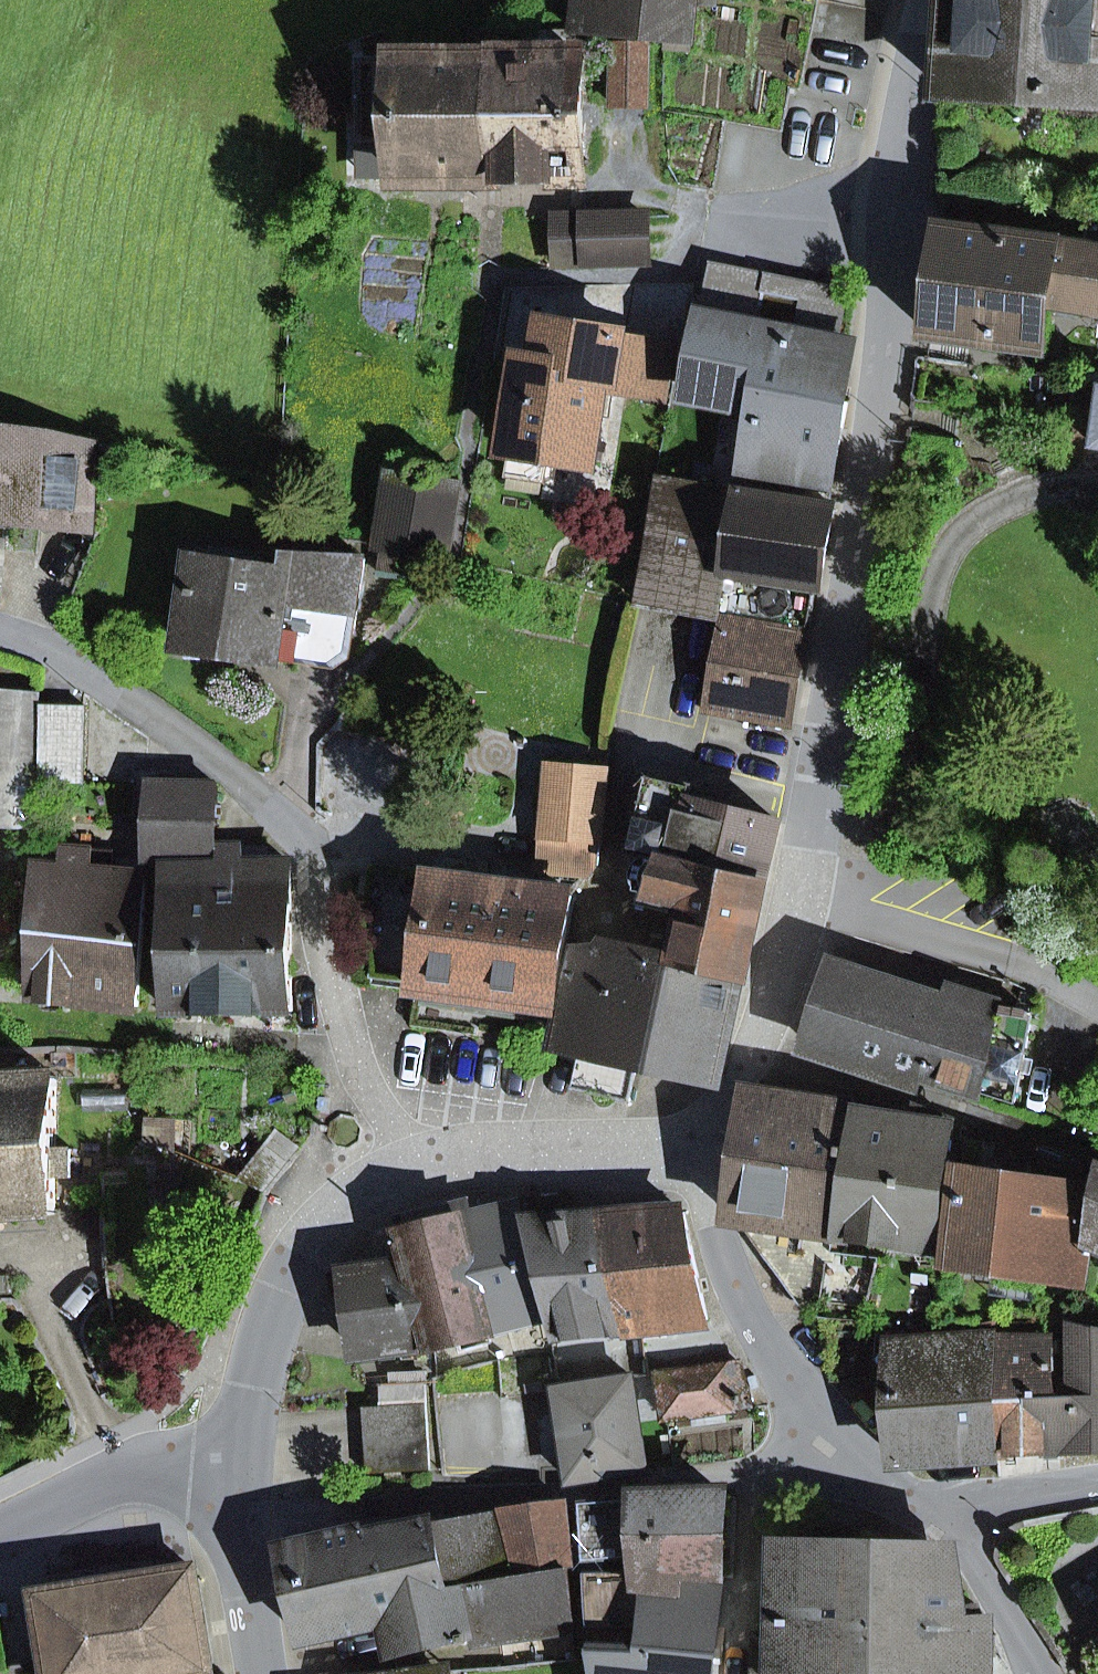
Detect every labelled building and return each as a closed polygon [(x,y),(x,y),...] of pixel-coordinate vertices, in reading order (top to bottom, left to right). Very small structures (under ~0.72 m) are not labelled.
[(573,32),(690,45),(695,4),(695,0),(577,0),(573,32)] [(943,91),(1097,104),(1097,0),(951,0),(943,91)] [(402,66),(403,177),(493,177),(492,32),(473,32),(473,54),(402,55),(402,66)] [(510,32),(492,32),(493,177),(582,176),(582,54),(510,54),(510,32)] [(647,44),(616,43),(615,107),(647,107),(647,44)] [(370,66),(371,178),(403,177),(402,66),(370,66)] [(585,216),(586,262),(645,261),(644,215),(585,216)] [(555,263),(586,262),(585,216),(554,217),(555,263)] [(943,225),(927,334),(1043,351),(1050,304),(1097,311),(1097,248),(943,225)] [(704,317),(838,344),(845,300),(712,274),(704,317)] [(764,385),(840,403),(850,346),(838,344),(704,317),(689,395),(735,403),(739,380),(764,385)] [(597,415),(609,417),(615,384),(623,340),(624,333),(545,319),(537,366),(523,363),(508,476),(543,482),(548,450),(590,458),(597,415)] [(615,384),(668,393),(675,348),(623,340),(615,384)] [(831,489),(846,405),(840,403),(764,385),(744,472),(831,489)] [(40,526),(95,533),(101,442),(51,432),(0,426),(0,514),(40,517),(40,526)] [(836,508),(663,476),(639,604),(726,620),(807,636),(814,600),(816,588),(821,589),(825,565),(834,519),(836,508)] [(427,575),(436,555),(447,556),(458,489),(391,478),(380,546),(385,547),(382,567),(427,575)] [(195,555),(182,644),(302,662),(309,621),(355,628),(363,559),(286,550),(284,566),(195,555)] [(791,723),(807,636),(726,620),(709,708),(791,723)] [(337,668),(350,657),(355,628),(309,621),(302,662),(337,668)] [(83,783),(85,705),(43,704),(41,782),(83,783)] [(40,709),(0,706),(0,829),(34,830),(40,709)] [(550,765),(543,837),(601,845),(607,770),(550,765)] [(665,857),(665,860),(765,884),(780,823),(688,801),(692,788),(653,779),(636,850),(665,857)] [(167,857),(216,859),(216,849),(219,784),(160,781),(157,857),(167,857)] [(38,826),(35,867),(63,869),(65,849),(65,844),(49,843),(51,827),(38,826)] [(598,865),(601,845),(543,837),(541,870),(590,874),(598,865)] [(216,864),(234,864),(234,848),(216,849),(216,859),(216,864)] [(35,867),(33,995),(139,1007),(148,876),(110,873),(90,871),(92,851),(65,849),(63,869),(35,867)] [(110,873),(111,852),(92,851),(90,871),(110,873)] [(642,885),(658,889),(665,860),(649,856),(642,885)] [(234,864),(216,864),(216,859),(167,857),(169,1012),(293,1011),(290,864),(234,864)] [(748,980),(765,884),(665,860),(658,889),(656,897),(690,905),(677,962),(738,978),(748,980)] [(371,863),(362,929),(371,962),(420,968),(417,991),(556,1010),(572,894),(485,882),(486,871),(459,869),(458,880),(434,877),(435,871),(371,863)] [(718,1069),(738,978),(677,962),(619,948),(579,947),(559,1036),(568,1046),(583,1049),(573,1088),(629,1101),(638,1062),(707,1077),(718,1069)] [(835,969),(810,1046),(920,1082),(924,1072),(1013,1103),(1035,1015),(1000,1008),(1000,1005),(949,988),(944,1004),(835,969)] [(0,1079),(0,1217),(55,1214),(55,1177),(72,1177),(72,1149),(55,1149),(56,1076),(0,1079)] [(754,1091),(736,1220),(739,1220),(834,1233),(854,1113),(855,1108),(754,1091)] [(896,1247),(938,1252),(954,1125),(916,1109),(914,1123),(854,1113),(834,1233),(896,1241),(896,1247)] [(276,1134),(241,1182),(267,1188),(297,1150),(276,1134)] [(1082,1281),(1086,1250),(1087,1240),(1093,1242),(1093,1236),(1097,1222),(1097,1190),(965,1169),(953,1254),(995,1260),(1040,1267),(1042,1267),(1041,1275),(1082,1281)] [(547,1221),(564,1220),(562,1201),(544,1202),(547,1221)] [(414,1265),(434,1346),(496,1330),(467,1219),(471,1218),(463,1202),(397,1218),(410,1265),(414,1265)] [(550,1316),(555,1335),(621,1328),(598,1218),(564,1220),(547,1221),(544,1202),(522,1204),(550,1316)] [(467,1219),(496,1330),(550,1316),(522,1204),(471,1218),(467,1219)] [(598,1218),(621,1328),(708,1319),(685,1213),(598,1218)] [(834,1233),(739,1220),(808,1317),(864,1323),(877,1260),(832,1251),(834,1233)] [(1093,1236),(1093,1242),(1087,1240),(1086,1250),(1097,1255),(1097,1222),(1093,1236)] [(991,1294),(1036,1300),(1040,1267),(995,1260),(991,1294)] [(434,1346),(414,1265),(410,1265),(335,1276),(337,1293),(353,1292),(361,1354),(434,1346)] [(834,1379),(894,1383),(898,1459),(998,1455),(993,1348),(974,1349),(973,1335),(898,1338),(898,1351),(893,1351),(891,1328),(832,1322),(834,1379)] [(1071,1394),(1058,1394),(1060,1452),(1097,1451),(1097,1331),(1070,1325),(1071,1394)] [(1054,1338),(992,1337),(993,1348),(998,1455),(1060,1452),(1058,1394),(1044,1394),(1043,1370),(1056,1369),(1054,1338)] [(661,1375),(666,1418),(752,1406),(742,1364),(661,1375)] [(568,1461),(572,1482),(647,1470),(632,1377),(557,1389),(562,1422),(533,1427),(539,1466),(568,1461)] [(363,1407),(365,1440),(427,1436),(424,1383),(381,1386),(382,1405),(363,1407)] [(365,1440),(367,1473),(429,1469),(427,1436),(365,1440)] [(642,1556),(644,1571),(645,1592),(682,1596),(685,1574),(721,1577),(724,1493),(639,1495),(640,1499),(642,1556)] [(642,1556),(640,1499),(585,1504),(588,1559),(642,1556)] [(569,1566),(567,1506),(504,1514),(513,1572),(513,1573),(569,1566)] [(451,1592),(513,1572),(504,1514),(439,1526),(438,1521),(434,1521),(451,1592)] [(390,1624),(386,1611),(451,1592),(434,1521),(367,1533),(367,1528),(285,1546),(306,1641),(381,1626),(390,1624)] [(780,1635),(779,1673),(882,1673),(885,1544),(782,1541),(780,1635)] [(986,1633),(978,1605),(958,1608),(953,1567),(924,1545),(885,1544),(882,1673),(985,1673),(986,1633)] [(513,1573),(513,1572),(451,1592),(386,1611),(390,1624),(396,1655),(464,1639),(466,1645),(576,1629),(569,1566),(513,1573)] [(118,1582),(132,1673),(199,1673),(211,1672),(195,1570),(118,1582)] [(645,1624),(645,1592),(644,1571),(587,1573),(589,1625),(645,1624)] [(645,1592),(645,1624),(648,1624),(647,1660),(625,1659),(601,1658),(602,1673),(713,1673),(719,1613),(721,1577),(685,1574),(682,1596),(645,1592)] [(40,1594),(52,1673),(132,1673),(118,1582),(40,1594)] [(625,1659),(647,1660),(648,1624),(645,1624),(589,1625),(590,1647),(625,1648),(625,1659)] [(780,1635),(756,1634),(755,1673),(779,1673),(780,1635)]
